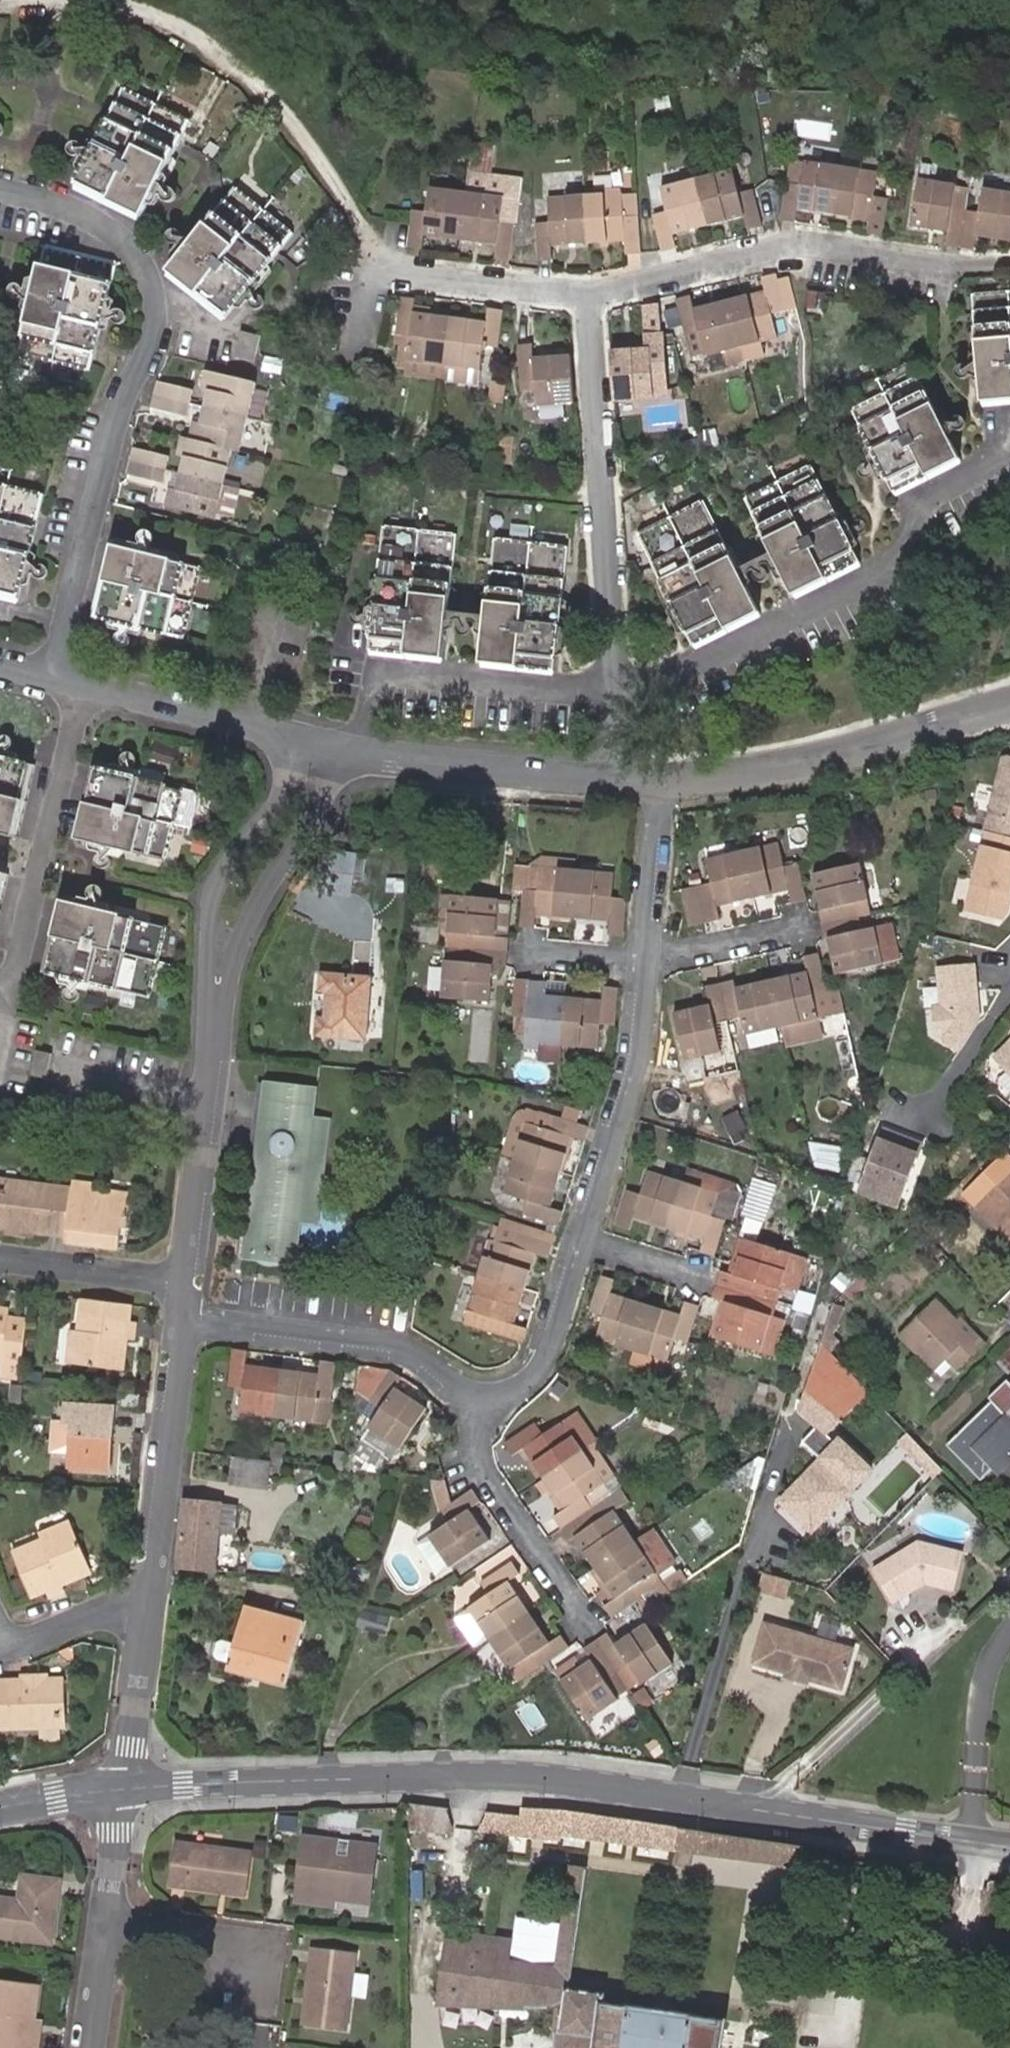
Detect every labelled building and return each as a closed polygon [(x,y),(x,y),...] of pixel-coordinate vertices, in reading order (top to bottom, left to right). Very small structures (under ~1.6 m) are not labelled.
[(189,118),(123,84),(108,113),(73,183),(140,216),(189,118)] [(957,106),(943,104),(942,117),(956,117),(957,106)] [(973,108),(957,106),(956,117),(972,120),(973,108)] [(474,143),(470,170),(492,173),(495,145),(474,143)] [(803,159),(790,158),(786,180),(800,183),(803,159)] [(786,180),(780,218),(794,221),(797,207),(833,213),(840,165),(803,159),(800,183),(786,180)] [(922,164),(920,177),(956,182),(958,170),(922,164)] [(840,165),(833,213),(869,218),(867,231),(882,234),(888,196),(874,194),(877,170),(840,165)] [(696,176),(709,224),(746,214),(749,228),(763,225),(754,188),(740,191),(733,167),(696,176)] [(492,173),(470,170),(468,191),(504,196),(501,220),(515,223),(518,223),(523,178),(492,173)] [(673,232),(709,224),(696,176),(661,187),(667,210),(652,214),(661,250),(677,246),(673,232)] [(947,244),(960,245),(965,207),(952,206),(956,182),(920,177),(919,177),(912,224),(949,230),(947,244)] [(290,231),(233,185),(167,269),(224,314),(290,231)] [(975,247),(977,234),(1009,239),(1009,190),(983,186),(979,210),(965,207),(960,245),(973,248),(975,247)] [(411,209),(410,225),(408,245),(421,248),(423,233),(461,238),(467,191),(430,187),(427,211),(411,209)] [(622,190),(584,193),(587,240),(625,238),(626,252),(639,252),(635,191),(622,193),(622,190)] [(468,191),(467,191),(461,238),(498,244),(496,257),(510,259),(515,223),(501,220),(504,196),(468,191)] [(549,243),(587,240),(584,193),(547,195),(548,220),(537,221),(538,258),(550,257),(549,243)] [(116,264),(45,246),(19,351),(90,368),(116,264)] [(730,298),(743,346),(762,341),(779,336),(773,313),(788,309),(778,272),(763,277),(766,289),(730,298)] [(982,402),(1009,400),(1009,293),(973,295),(982,402)] [(415,298),(401,296),(397,334),(401,335),(410,337),(407,358),(445,364),(451,317),(413,312),(415,298)] [(743,346),(730,298),(694,307),(691,296),(677,300),(693,359),(724,351),(743,346)] [(484,346),(498,347),(502,310),(489,308),(487,322),(451,317),(445,364),(481,369),(484,346)] [(254,333),(235,329),(228,356),(248,360),(254,333)] [(663,372),(662,334),(647,334),(648,348),(611,350),(614,400),(650,397),(650,373),(663,372)] [(407,358),(410,337),(401,335),(397,368),(405,370),(405,376),(442,382),(445,364),(407,358)] [(554,404),(574,403),(571,353),(534,355),(533,341),(519,342),(521,382),(535,380),(537,420),(540,422),(553,422),(555,419),(554,404)] [(762,341),(743,346),(747,362),(766,357),(762,341)] [(747,362),(743,346),(724,351),(727,366),(747,362)] [(846,395),(896,496),(962,462),(912,363),(846,395)] [(445,364),(442,382),(479,386),(481,369),(445,364)] [(238,450),(255,383),(206,369),(201,387),(207,389),(198,422),(192,421),(188,436),(181,435),(176,453),(180,454),(171,488),(167,487),(163,502),(213,516),(231,448),(238,450)] [(192,389),(155,379),(149,404),(185,414),(192,389)] [(492,382),(489,401),(503,403),(506,384),(492,382)] [(712,429),(692,434),(696,450),(716,445),(712,429)] [(511,464),(515,438),(502,436),(498,463),(511,464)] [(169,456),(134,447),(127,472),(163,481),(169,456)] [(745,497),(794,595),(859,562),(809,464),(745,497)] [(0,482),(0,594),(19,599),(44,493),(0,482)] [(635,534),(692,647),(758,613),(702,501),(635,534)] [(381,527),(368,644),(374,647),(373,653),(441,659),(458,536),(381,527)] [(477,664),(552,672),(567,549),(493,540),(477,664)] [(200,566),(112,544),(95,617),(181,639),(200,566)] [(157,741),(152,756),(175,762),(180,749),(157,741)] [(0,756),(0,832),(16,836),(34,764),(0,756)] [(983,832),(1009,839),(1009,759),(1007,758),(1002,759),(983,832)] [(144,777),(96,765),(78,837),(166,858),(175,822),(192,827),(200,791),(163,782),(166,768),(147,763),(144,777)] [(987,833),(968,910),(1000,918),(1005,915),(1009,894),(1009,839),(987,833)] [(803,901),(795,864),(781,867),(777,844),(742,852),(752,898),(787,891),(790,904),(803,901)] [(355,853),(333,851),(329,893),(351,895),(355,853)] [(752,898),(742,852),(707,860),(712,884),(699,888),(706,924),(720,920),(718,906),(752,898)] [(821,925),(858,916),(855,903),(868,901),(860,864),(813,875),(821,911),(818,912),(821,925)] [(576,870),(540,868),(516,865),(514,888),(524,889),(520,927),(535,929),(536,915),(572,918),(576,870)] [(613,874),(576,870),(572,918),(609,922),(609,935),(621,936),(625,896),(612,895),(613,874)] [(699,888),(682,892),(690,927),(706,924),(699,888)] [(438,894),(435,925),(408,922),(407,939),(444,946),(448,895),(438,894)] [(444,946),(467,947),(506,951),(507,938),(509,919),(495,917),(496,900),(448,895),(444,946)] [(168,923),(63,898),(45,972),(149,997),(168,923)] [(511,902),(496,900),(495,917),(509,919),(511,902)] [(855,903),(858,916),(870,914),(868,901),(855,903)] [(870,914),(858,916),(861,931),(873,928),(870,914)] [(893,925),(873,928),(861,931),(858,916),(821,925),(824,939),(827,938),(835,974),(882,964),(900,959),(893,925)] [(506,951),(467,947),(466,963),(443,961),(440,998),(488,1003),(492,964),(505,965),(506,951)] [(769,980),(780,1027),(817,1018),(837,1014),(831,987),(824,989),(815,954),(802,957),(805,972),(769,980)] [(424,993),(432,994),(435,961),(426,961),(424,993)] [(717,964),(702,968),(706,986),(720,983),(717,964)] [(977,1022),(969,966),(936,970),(941,1008),(933,1009),(936,1035),(944,1034),(945,1040),(958,1049),(977,1022)] [(365,1038),(370,978),(322,975),(321,990),(328,990),(325,1019),(319,1018),(319,1035),(365,1038)] [(527,1017),(525,1040),(561,1044),(565,998),(540,995),(541,982),(515,979),(511,1016),(515,1016),(527,1017)] [(745,1035),(780,1027),(769,980),(735,988),(732,980),(720,983),(729,1021),(741,1018),(745,1035)] [(540,995),(565,998),(567,984),(541,982),(540,995)] [(720,983),(706,986),(711,1009),(674,1018),(684,1060),(685,1066),(703,1062),(706,1079),(740,1071),(729,1021),(720,983)] [(602,1023),(613,1024),(617,987),(605,986),(603,1001),(565,998),(561,1044),(601,1048),(602,1023)] [(512,1039),(525,1040),(527,1017),(515,1016),(512,1039)] [(821,1036),(817,1018),(780,1027),(784,1044),(821,1036)] [(784,1044),(780,1027),(745,1035),(750,1052),(784,1044)] [(561,1044),(525,1040),(524,1048),(538,1049),(537,1060),(559,1062),(561,1044)] [(993,1057),(1009,1075),(1009,1041),(993,1057)] [(51,1054),(37,1050),(30,1076),(45,1079),(51,1054)] [(320,1166),(326,1118),(315,1117),(318,1086),(265,1079),(264,1083),(263,1097),(257,1097),(254,1117),(260,1118),(250,1210),(244,1259),(260,1261),(265,1264),(272,1265),(278,1263),(295,1265),(300,1223),(320,1166)] [(575,1122),(580,1109),(564,1104),(560,1117),(575,1122)] [(502,1153),(513,1157),(524,1120),(535,1124),(547,1128),(552,1114),(540,1110),(529,1107),(519,1110),(512,1117),(502,1153)] [(732,1141),(747,1133),(734,1109),(719,1116),(732,1141)] [(560,1117),(552,1114),(547,1128),(535,1124),(524,1120),(513,1157),(559,1171),(570,1136),(584,1140),(588,1127),(575,1122),(560,1117)] [(242,1210),(250,1210),(260,1118),(254,1117),(242,1210)] [(332,1119),(326,1118),(320,1166),(300,1223),(318,1226),(332,1119)] [(885,1130),(864,1183),(900,1197),(921,1145),(918,1144),(893,1134),(885,1130)] [(559,1171),(513,1157),(502,1193),(525,1201),(522,1212),(521,1214),(557,1226),(562,1212),(548,1207),(559,1171)] [(711,1253),(723,1219),(735,1183),(686,1167),(682,1181),(668,1227),(703,1237),(701,1245),(699,1250),(711,1253)] [(668,1227),(682,1181),(647,1171),(640,1194),(626,1189),(614,1225),(630,1229),(634,1216),(668,1227)] [(978,1204),(1009,1236),(1009,1173),(978,1204)] [(73,1188),(4,1179),(2,1192),(0,1191),(0,1226),(8,1226),(8,1233),(24,1235),(25,1229),(67,1235),(73,1188)] [(81,1243),(119,1248),(122,1228),(127,1229),(132,1194),(106,1191),(90,1189),(91,1184),(74,1182),(73,1188),(67,1235),(82,1237),(81,1243)] [(900,1197),(864,1183),(860,1192),(896,1207),(900,1197)] [(525,1201),(502,1193),(501,1203),(522,1212),(525,1201)] [(502,1217),(499,1225),(552,1242),(555,1233),(502,1217)] [(486,1237),(476,1273),(522,1288),(534,1251),(548,1256),(552,1242),(499,1225),(493,1239),(486,1237)] [(703,1237),(668,1227),(666,1234),(701,1245),(703,1237)] [(720,1268),(715,1283),(751,1294),(755,1280),(795,1291),(806,1256),(745,1238),(734,1273),(720,1268)] [(522,1288),(476,1273),(464,1308),(466,1309),(462,1323),(521,1341),(525,1328),(511,1323),(522,1288)] [(631,1348),(644,1303),(611,1292),(614,1278),(600,1274),(589,1310),(604,1315),(597,1337),(631,1348)] [(747,1307),(751,1294),(715,1283),(711,1296),(710,1297),(726,1302),(714,1338),(759,1352),(771,1315),(747,1307)] [(130,1307),(82,1300),(77,1333),(71,1332),(66,1364),(103,1370),(104,1364),(123,1366),(126,1341),(133,1342),(136,1325),(128,1324),(130,1307)] [(644,1303),(631,1348),(634,1349),(631,1360),(661,1369),(665,1359),(667,1359),(674,1337),(685,1340),(696,1305),(684,1302),(680,1313),(644,1303)] [(980,1346),(969,1333),(962,1341),(948,1327),(952,1324),(930,1302),(895,1337),(930,1374),(943,1361),(954,1373),(980,1346)] [(795,1308),(789,1325),(802,1329),(807,1311),(795,1308)] [(19,1378),(27,1320),(7,1318),(8,1311),(0,1310),(0,1376),(10,1377),(19,1378)] [(782,1319),(771,1315),(759,1352),(771,1355),(782,1319)] [(962,1341),(969,1333),(955,1320),(952,1324),(948,1327),(962,1341)] [(864,1395),(815,1346),(797,1412),(822,1437),(864,1395)] [(246,1350),(231,1348),(227,1387),(241,1389),(238,1412),(275,1417),(281,1369),(245,1364),(246,1350)] [(997,1362),(1009,1375),(1009,1374),(1009,1348),(997,1362)] [(332,1400),(337,1362),(321,1360),(319,1374),(281,1369),(275,1417),(313,1422),(316,1398),(332,1400)] [(104,1364),(103,1370),(122,1373),(123,1366),(104,1364)] [(397,1389),(404,1379),(390,1368),(370,1400),(383,1409),(371,1428),(402,1449),(427,1410),(397,1389)] [(1003,1384),(986,1401),(989,1404),(943,1448),(977,1483),(989,1472),(996,1479),(1009,1466),(1009,1391),(1003,1384)] [(316,1398),(313,1422),(329,1423),(332,1400),(316,1398)] [(112,1408),(64,1403),(62,1418),(71,1420),(66,1463),(105,1467),(112,1408)] [(581,1450),(594,1442),(574,1412),(561,1420),(581,1450)] [(521,1447),(542,1476),(581,1450),(561,1420),(541,1433),(534,1422),(502,1443),(510,1455),(521,1447)] [(934,1468),(900,1432),(894,1438),(928,1474),(934,1468)] [(869,1470),(838,1439),(778,1500),(810,1531),(869,1470)] [(581,1450),(542,1476),(563,1509),(552,1516),(559,1527),(591,1506),(584,1494),(603,1482),(581,1450)] [(246,1456),(225,1453),(221,1482),(242,1484),(246,1456)] [(262,1458),(246,1456),(242,1484),(259,1486),(262,1458)] [(444,1481),(431,1479),(439,1508),(447,1520),(426,1533),(447,1565),(486,1540),(466,1508),(477,1500),(470,1488),(449,1501),(444,1481)] [(592,1566),(632,1539),(611,1509),(612,1509),(626,1500),(619,1488),(591,1506),(559,1527),(567,1539),(572,1536),(592,1566)] [(180,1501),(175,1566),(214,1570),(218,1533),(233,1535),(235,1507),(221,1505),(180,1501)] [(69,1579),(83,1573),(77,1559),(85,1556),(69,1520),(38,1534),(40,1539),(11,1551),(22,1579),(29,1595),(44,1589),(48,1596),(65,1590),(61,1582),(58,1575),(66,1572),(69,1579)] [(610,1617),(637,1599),(643,1609),(668,1592),(653,1571),(671,1558),(650,1527),(632,1539),(592,1566),(614,1597),(602,1605),(610,1617)] [(918,1543),(870,1569),(889,1602),(922,1584),(952,1592),(962,1555),(918,1543)] [(77,1559),(83,1573),(90,1570),(85,1556),(77,1559)] [(467,1605),(488,1636),(526,1610),(506,1580),(517,1572),(509,1558),(479,1579),(487,1591),(467,1605)] [(655,1573),(667,1591),(682,1580),(670,1563),(655,1573)] [(614,1597),(592,1566),(581,1573),(596,1594),(602,1605),(614,1597)] [(61,1582),(69,1579),(66,1572),(58,1575),(61,1582)] [(785,1598),(788,1577),(756,1572),(753,1593),(785,1598)] [(304,1624),(245,1606),(226,1669),(285,1686),(304,1624)] [(365,1623),(386,1625),(387,1608),(367,1606),(365,1623)] [(537,1665),(543,1662),(568,1645),(559,1632),(546,1641),(526,1610),(488,1636),(508,1666),(516,1678),(537,1665)] [(595,1639),(616,1671),(628,1689),(630,1692),(643,1683),(674,1662),(647,1622),(615,1643),(607,1630),(605,1631),(595,1639)] [(854,1651),(764,1626),(752,1667),(842,1692),(854,1651)] [(618,1700),(616,1697),(605,1679),(616,1671),(595,1639),(582,1647),(591,1660),(560,1681),(586,1721),(618,1700)] [(553,1671),(560,1681),(591,1660),(582,1647),(581,1645),(576,1642),(568,1645),(575,1656),(553,1671)] [(616,1697),(628,1689),(616,1671),(605,1679),(616,1697)] [(28,1673),(28,1678),(0,1678),(0,1729),(57,1727),(57,1714),(64,1714),(63,1677),(46,1677),(46,1673),(28,1673)] [(449,1808),(415,1803),(415,1828),(453,1832),(449,1813),(449,1808)] [(801,1867),(804,1846),(565,1809),(523,1807),(522,1814),(507,1812),(487,1810),(478,1830),(504,1834),(563,1841),(563,1836),(801,1867)] [(296,1817),(276,1814),(274,1834),(294,1836),(296,1817)] [(302,1837),(300,1854),(296,1895),(354,1899),(366,1901),(369,1901),(374,1844),(350,1841),(349,1856),(335,1854),(336,1840),(302,1837)] [(175,1844),(173,1862),(171,1886),(245,1894),(249,1858),(249,1852),(175,1844)] [(554,1987),(553,1987),(569,1989),(586,1868),(570,1865),(556,1969),(554,1987)] [(408,1870),(407,1899),(420,1899),(420,1870),(408,1870)] [(0,1896),(0,1936),(50,1941),(57,1878),(20,1875),(18,1897),(0,1896)] [(354,1899),(296,1895),(296,1899),(354,1903),(354,1899)] [(334,1903),(334,1913),(365,1916),(366,1905),(334,1903)] [(725,2023),(694,2019),(695,2016),(630,2006),(630,2009),(601,2005),(603,1994),(569,1989),(553,1987),(554,1987),(556,1969),(506,1961),(510,1939),(481,1935),(480,1944),(447,1939),(437,2003),(561,2008),(555,2047),(721,2047),(725,2023)] [(354,1951),(311,1945),(302,2022),(345,2027),(354,1951)] [(38,1998),(39,1985),(0,1981),(0,2047),(32,2047),(38,1998)] [(38,1998),(32,2047),(39,2047),(45,1999),(38,1998)]
